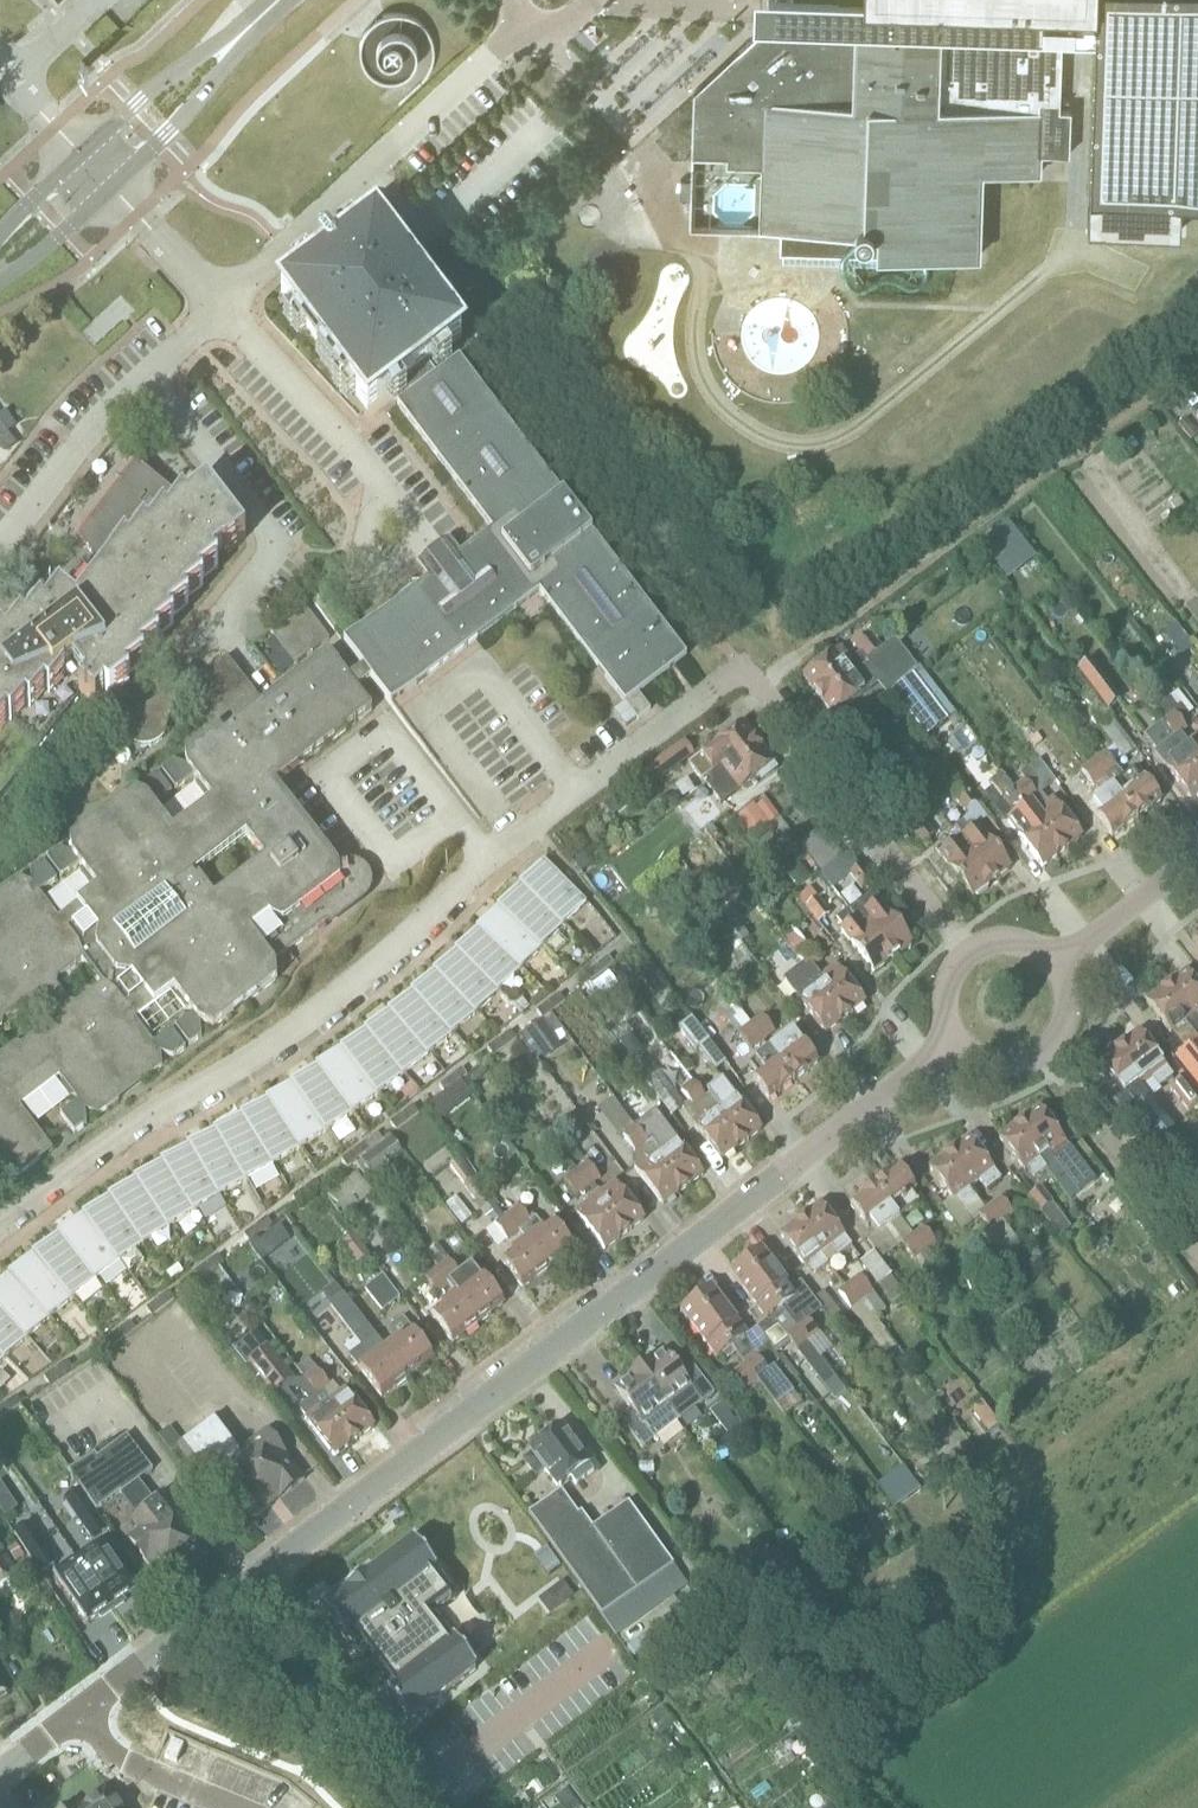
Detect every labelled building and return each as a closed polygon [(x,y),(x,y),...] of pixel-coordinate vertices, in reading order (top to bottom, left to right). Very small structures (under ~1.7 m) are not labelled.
[(692,156),(729,157),(729,165),(765,166),(763,228),(781,229),(780,250),(784,250),(783,259),(849,261),(863,261),(885,262),(885,261),(886,253),(979,256),(982,171),(1040,173),(1041,153),(1069,154),(1071,110),(1060,109),(1060,100),(1070,101),(1070,99),(1060,99),(1062,33),(1092,34),(1095,34),(1097,34),(1098,0),(768,0),(767,23),(766,24),(739,50),(694,91),(694,92),(692,156)] [(1088,195),(1090,195),(1089,229),(1180,232),(1181,204),(1181,201),(1197,202),(1197,0),(1098,0),(1097,34),(1095,34),(1095,37),(1094,37),(1088,195)] [(434,52),(434,48),(433,42),(432,39),(431,36),(430,32),(428,29),(426,26),(424,24),(421,21),(419,19),(416,17),(413,16),(410,14),(407,13),(404,12),(401,12),(398,11),(395,11),(391,11),(388,12),(385,13),(382,14),(379,15),(376,17),(374,18),(371,20),(369,22),(367,25),(365,27),(364,30),(363,32),(362,35),(361,38),(360,41),(360,44),(360,47),(360,50),(361,53),(362,56),(363,59),(364,61),(366,64),(367,66),(369,68),(371,70),(373,72),(376,73),(378,75),(380,75),(383,76),(385,77),(390,77),(395,77),(397,76),(399,76),(402,74),(407,72),(409,70),(411,69),(423,80),(425,77),(428,74),(430,71),(431,67),(433,64),(434,60),(434,56),(434,52)] [(402,382),(422,367),(462,337),(375,224),(335,254),(328,246),(323,245),(319,248),(319,253),(325,262),(281,296),(367,409),(402,382)] [(422,367),(402,382),(411,394),(397,404),(492,528),(356,632),(325,592),(313,601),(364,668),(356,673),(364,683),(371,678),(391,703),(540,590),(638,718),(651,709),(638,692),(687,655),(459,357),(434,376),(429,369),(425,372),(422,367)] [(1197,437),(1197,434),(1187,420),(1178,426),(1191,442),(1197,437)] [(104,569),(76,605),(60,593),(59,592),(48,606),(35,596),(34,595),(16,614),(0,629),(0,795),(80,691),(96,703),(105,692),(112,697),(117,689),(129,680),(125,675),(144,661),(140,656),(159,642),(155,637),(173,623),(169,618),(188,604),(184,599),(203,585),(199,580),(218,565),(214,560),(224,553),(245,537),(207,487),(187,502),(135,462),(78,535),(104,569)] [(1007,586),(999,592),(1005,600),(1013,594),(1007,586)] [(303,604),(269,630),(283,648),(267,660),(279,676),(295,664),(329,638),(303,604)] [(984,626),(958,646),(972,665),(998,645),(984,626)] [(860,674),(869,667),(866,663),(884,650),(883,649),(878,643),(873,637),(872,638),(868,634),(853,646),(856,650),(855,650),(859,655),(850,661),(841,649),(803,678),(815,693),(828,684),(831,688),(836,685),(839,690),(853,679),(860,674)] [(883,649),(884,650),(866,663),(869,667),(860,674),(853,679),(839,690),(836,685),(831,688),(828,684),(815,693),(834,717),(871,689),(880,700),(906,678),(892,661),(900,655),(897,651),(892,644),(891,643),(883,649)] [(147,796),(134,791),(113,807),(119,814),(96,831),(91,824),(70,840),(72,853),(58,849),(46,858),(60,876),(78,862),(82,867),(81,871),(90,883),(94,883),(95,883),(98,888),(59,918),(55,914),(55,913),(56,909),(46,897),(42,897),(39,893),(56,879),(42,861),(30,870),(32,884),(19,878),(0,893),(0,897),(4,902),(0,905),(0,1161),(7,1170),(20,1175),(41,1159),(35,1152),(47,1142),(20,1107),(60,1077),(63,1081),(61,1084),(71,1097),(75,1097),(78,1101),(60,1115),(75,1133),(87,1124),(85,1110),(98,1115),(119,1100),(113,1092),(136,1075),(142,1082),(162,1066),(160,1053),(174,1058),(186,1049),(171,1030),(154,1044),(151,1040),(150,1039),(152,1035),(142,1023),(138,1023),(135,1019),(174,988),(178,993),(177,997),(186,1009),(190,1009),(193,1013),(175,1027),(189,1046),(201,1037),(200,1022),(213,1028),(215,1026),(277,979),(276,964),(274,962),(353,901),(350,881),(354,878),(342,862),(338,865),(276,783),(372,710),(356,689),(364,683),(356,673),(349,679),(329,653),(262,704),(253,693),(255,692),(251,686),(250,686),(239,671),(234,664),(228,656),(220,662),(219,662),(211,668),(212,668),(204,675),(198,675),(196,671),(192,669),(187,669),(183,670),(179,673),(177,677),(177,681),(143,708),(117,689),(112,697),(125,707),(123,710),(121,713),(121,716),(120,719),(120,722),(120,724),(121,727),(121,729),(123,733),(126,736),(128,739),(132,741),(136,744),(139,745),(143,745),(148,745),(153,743),(157,741),(161,738),(164,735),(167,729),(168,724),(168,721),(168,718),(194,698),(211,720),(217,728),(222,735),(212,744),(206,736),(185,752),(187,766),(173,761),(161,770),(175,789),(193,775),(197,779),(196,783),(205,795),(209,795),(213,800),(173,831),(169,825),(170,822),(161,809),(157,809),(154,805),(171,792),(157,773),(145,782),(147,796)] [(1108,711),(1122,701),(1091,661),(1077,671),(1108,711)] [(948,720),(913,675),(891,692),(926,737),(948,720)] [(1125,681),(1138,699),(1143,696),(1129,678),(1125,681)] [(1181,721),(1193,712),(1178,692),(1153,711),(1155,713),(1157,712),(1176,738),(1180,736),(1188,730),(1181,721)] [(1137,750),(1119,727),(1110,716),(1098,725),(1124,760),(1137,750)] [(894,728),(888,720),(882,725),(888,733),(894,728)] [(743,723),(701,756),(689,765),(701,781),(712,773),(737,753),(741,758),(745,754),(749,759),(763,748),(743,723)] [(1188,742),(1197,755),(1197,734),(1188,742)] [(1180,736),(1176,738),(1163,748),(1156,754),(1158,757),(1162,762),(1191,800),(1197,795),(1197,755),(1188,742),(1186,744),(1182,739),(1180,736)] [(692,755),(683,743),(648,769),(657,781),(692,755)] [(779,768),(763,748),(749,759),(745,754),(741,758),(737,753),(712,773),(720,784),(724,780),(735,793),(758,776),(762,781),(779,768)] [(1105,752),(1093,762),(1135,818),(1160,800),(1138,771),(1134,774),(1131,771),(1124,777),(1105,752)] [(1047,801),(1041,794),(1056,783),(1042,764),(1039,760),(1038,761),(1020,774),(1025,781),(1013,790),(1024,805),(1030,801),(1032,802),(1037,809),(1043,816),(1052,830),(1048,834),(1050,838),(1046,841),(1057,855),(1082,836),(1052,797),(1047,801)] [(1135,818),(1093,762),(1082,770),(1101,795),(1087,805),(1111,836),(1135,818)] [(977,803),(966,788),(965,786),(965,787),(953,772),(941,782),(952,796),(964,812),(977,803)] [(936,785),(924,795),(934,807),(946,797),(936,785)] [(766,800),(757,807),(755,804),(737,818),(751,836),(769,822),(770,824),(779,818),(766,800)] [(1027,805),(1016,814),(1016,815),(1007,822),(1012,828),(1042,867),(1057,855),(1046,841),(1050,838),(1048,834),(1052,830),(1043,816),(1037,809),(1032,802),(1027,805)] [(935,834),(923,819),(925,817),(914,803),(894,819),(905,832),(909,829),(922,844),(935,834)] [(977,826),(972,830),(964,821),(956,827),(963,836),(970,845),(965,849),(967,852),(976,863),(991,883),(1010,869),(978,827),(977,826)] [(722,839),(716,832),(710,837),(715,844),(722,839)] [(991,883),(976,863),(967,852),(965,849),(970,845),(963,836),(939,854),(951,870),(946,874),(953,884),(958,880),(967,891),(972,898),(975,895),(978,897),(988,889),(988,886),(991,883)] [(579,852),(571,858),(582,873),(590,867),(579,852)] [(875,882),(862,866),(860,867),(850,855),(824,877),(833,889),(851,875),(864,891),(875,882)] [(811,870),(815,867),(807,857),(804,859),(811,870)] [(522,881),(565,924),(581,908),(580,908),(584,904),(584,905),(587,902),(544,859),(541,862),(545,866),(541,870),(537,866),(522,881)] [(565,924),(522,881),(519,884),(523,889),(519,893),(515,889),(500,903),(545,945),(559,930),(559,929),(562,926),(563,926),(565,924)] [(758,885),(752,890),(757,896),(758,895),(762,893),(763,892),(758,885)] [(831,914),(829,912),(810,888),(798,897),(806,908),(819,924),(831,914)] [(855,918),(856,917),(863,926),(868,923),(893,958),(897,955),(900,957),(910,949),(909,946),(912,943),(907,937),(874,894),(859,905),(851,912),(855,918)] [(494,910),(479,925),(523,968),(539,951),(538,951),(541,947),(542,948),(545,945),(500,903),(498,906),(502,910),(498,914),(494,910)] [(849,910),(843,914),(837,919),(844,928),(840,931),(874,973),(893,958),(868,923),(863,926),(856,917),(855,918),(851,912),(849,910)] [(523,968),(479,925),(477,928),(481,932),(477,936),(473,932),(459,946),(501,989),(517,974),(516,974),(520,970),(520,971),(523,968)] [(814,967),(821,962),(796,929),(784,938),(796,954),(804,965),(809,971),(814,967)] [(501,989),(459,946),(456,949),(460,954),(456,958),(451,953),(437,967),(478,1012),(494,996),(497,993),(498,993),(501,989)] [(608,957),(597,966),(603,973),(614,964),(608,957)] [(821,976),(814,967),(809,971),(804,965),(803,966),(785,980),(826,1033),(844,1019),(821,989),(828,985),(826,982),(821,976)] [(826,982),(828,985),(821,989),(844,1019),(864,1004),(835,965),(821,976),(826,982)] [(603,973),(597,966),(586,975),(592,982),(603,973)] [(429,974),(414,987),(454,1033),(471,1018),(470,1018),(474,1014),(475,1015),(478,1012),(437,967),(434,970),(438,974),(433,978),(429,974)] [(1170,985),(1180,999),(1176,1002),(1179,1006),(1175,1009),(1185,1022),(1193,1033),(1197,1039),(1197,988),(1186,972),(1170,985)] [(1146,1003),(1170,1034),(1174,1031),(1187,1048),(1175,1057),(1197,1086),(1197,1039),(1193,1033),(1185,1022),(1175,1009),(1179,1006),(1176,1002),(1180,999),(1170,985),(1146,1003)] [(407,994),(391,1007),(430,1054),(447,1039),(450,1035),(451,1036),(454,1033),(414,987),(411,990),(415,994),(411,998),(407,994)] [(559,995),(548,1003),(554,1011),(565,1002),(559,995)] [(522,1013),(529,1007),(522,998),(514,1005),(522,1013)] [(554,1011),(548,1003),(537,1012),(543,1019),(554,1011)] [(430,1054),(391,1007),(388,1009),(392,1014),(388,1018),(384,1013),(368,1026),(405,1074),(423,1060),(423,1059),(426,1056),(427,1056),(430,1054)] [(750,1024),(736,1007),(732,1010),(724,1016),(738,1034),(750,1024)] [(750,1024),(764,1042),(776,1033),(762,1015),(750,1024)] [(692,1018),(679,1028),(696,1051),(697,1050),(698,1049),(708,1042),(709,1040),(692,1018)] [(539,1021),(520,1035),(523,1041),(536,1058),(541,1054),(557,1042),(545,1025),(541,1020),(539,1021)] [(764,1042),(750,1024),(738,1034),(753,1052),(764,1042)] [(405,1074),(368,1026),(365,1028),(369,1033),(364,1037),(360,1032),(343,1045),(379,1094),(398,1079),(402,1076),(405,1074)] [(793,1031),(770,1049),(795,1081),(818,1063),(793,1031)] [(1131,1072),(1141,1086),(1152,1077),(1159,1087),(1174,1076),(1140,1031),(1122,1045),(1136,1063),(1132,1065),(1135,1069),(1131,1072)] [(500,1041),(505,1048),(516,1039),(510,1032),(500,1041)] [(727,1063),(709,1040),(708,1042),(698,1049),(715,1072),(727,1063)] [(505,1048),(500,1041),(489,1050),(494,1057),(505,1048)] [(379,1094),(343,1045),(341,1047),(345,1052),(340,1055),(336,1050),(320,1062),(355,1112),(373,1099),(373,1098),(376,1095),(377,1096),(379,1094)] [(1136,1063),(1122,1045),(1100,1061),(1112,1077),(1099,1086),(1126,1122),(1138,1113),(1131,1103),(1146,1092),(1141,1086),(1131,1072),(1135,1069),(1132,1065),(1136,1063)] [(770,1049),(748,1066),(756,1076),(753,1079),(770,1101),(795,1081),(770,1049)] [(312,1068),(295,1079),(329,1130),(347,1117),(347,1116),(351,1114),(355,1112),(320,1062),(317,1064),(320,1069),(315,1073),(312,1068)] [(461,1069),(450,1078),(456,1085),(467,1076),(461,1069)] [(659,1070),(658,1071),(645,1080),(671,1117),(685,1107),(659,1070)] [(1170,1089),(1188,1112),(1197,1105),(1197,1088),(1188,1075),(1170,1089)] [(456,1085),(450,1078),(439,1087),(445,1094),(456,1085)] [(287,1084),(269,1096),(301,1148),(321,1135),(321,1134),(325,1132),(329,1130),(295,1079),(292,1081),(295,1087),(290,1090),(287,1084)] [(708,1090),(711,1094),(718,1103),(723,1109),(733,1123),(729,1126),(732,1130),(728,1133),(739,1147),(761,1130),(732,1092),(722,1080),(715,1085),(712,1087),(708,1090)] [(706,1098),(692,1081),(681,1091),(694,1107),(706,1098)] [(440,1122),(456,1109),(444,1094),(428,1107),(440,1122)] [(301,1148),(269,1096),(267,1098),(270,1103),(265,1106),(262,1101),(243,1112),(274,1164),(294,1152),(294,1151),(298,1149),(299,1150),(301,1148)] [(402,1115),(408,1122),(419,1114),(413,1106),(402,1115)] [(1048,1170),(1071,1200),(1084,1190),(1094,1182),(1096,1180),(1080,1160),(1040,1107),(1024,1120),(1035,1135),(1031,1138),(1033,1141),(1030,1144),(1040,1158),(1040,1159),(1047,1169),(1048,1170)] [(733,1123),(723,1109),(714,1116),(708,1110),(692,1122),(722,1161),(739,1147),(728,1133),(732,1130),(729,1126),(733,1123)] [(236,1116),(217,1127),(248,1179),(267,1168),(271,1165),(271,1166),(274,1164),(243,1112),(241,1114),(244,1119),(239,1122),(236,1116)] [(408,1122),(402,1115),(391,1124),(397,1131),(408,1122)] [(1047,1169),(1040,1159),(1040,1158),(1030,1144),(1033,1141),(1031,1138),(1035,1135),(1024,1120),(1000,1138),(1024,1170),(1026,1169),(1028,1168),(1035,1178),(1046,1170),(1047,1169)] [(652,1140),(658,1148),(663,1155),(674,1169),(670,1172),(673,1175),(669,1178),(679,1192),(702,1175),(673,1137),(667,1129),(664,1125),(662,1126),(657,1130),(660,1134),(652,1140)] [(248,1179),(217,1127),(215,1128),(218,1134),(213,1137),(210,1131),(190,1143),(222,1194),(241,1183),(245,1180),(245,1181),(248,1179)] [(635,1127),(623,1136),(635,1152),(647,1143),(635,1127)] [(377,1133),(368,1140),(374,1147),(383,1141),(377,1133)] [(355,1164),(366,1178),(371,1174),(372,1175),(389,1162),(392,1165),(405,1155),(397,1145),(391,1137),(360,1160),(355,1164)] [(958,1177),(969,1190),(980,1181),(987,1191),(1002,1180),(969,1139),(956,1149),(952,1152),(964,1167),(960,1170),(962,1174),(958,1177)] [(222,1194),(190,1143),(187,1144),(191,1150),(186,1153),(183,1147),(163,1159),(196,1210),(215,1199),(215,1198),(219,1196),(222,1194)] [(371,1150),(365,1143),(353,1152),(359,1159),(371,1150)] [(359,1159),(353,1152),(342,1161),(348,1168),(359,1159)] [(929,1170),(952,1199),(943,1206),(963,1231),(979,1218),(978,1216),(985,1210),(977,1200),(969,1190),(958,1177),(962,1174),(960,1170),(964,1167),(952,1152),(929,1170)] [(674,1169),(663,1155),(655,1162),(649,1155),(633,1168),(662,1206),(679,1192),(669,1178),(673,1175),(670,1172),(674,1169)] [(475,1202),(482,1197),(488,1192),(477,1176),(463,1157),(450,1166),(475,1202)] [(196,1210),(163,1159),(160,1161),(164,1166),(159,1169),(156,1164),(137,1176),(171,1226),(190,1214),(189,1214),(193,1211),(194,1212),(196,1210)] [(576,1172),(589,1189),(601,1179),(588,1163),(576,1172)] [(875,1186),(899,1217),(918,1203),(911,1193),(916,1190),(899,1167),(875,1186)] [(589,1189),(576,1172),(564,1181),(576,1198),(589,1189)] [(171,1226),(137,1176),(134,1178),(137,1183),(132,1186),(129,1181),(111,1194),(146,1243),(164,1231),(164,1230),(168,1228),(171,1226)] [(315,1181),(304,1190),(310,1197),(321,1188),(315,1181)] [(611,1222),(622,1237),(644,1220),(615,1181),(600,1192),(606,1199),(616,1213),(612,1216),(615,1220),(611,1222)] [(902,1244),(915,1261),(916,1260),(917,1261),(926,1253),(912,1235),(899,1217),(875,1186),(851,1204),(867,1226),(873,1222),(880,1232),(867,1242),(881,1260),(902,1244)] [(531,1222),(519,1206),(505,1188),(492,1197),(507,1215),(519,1232),(526,1240),(547,1269),(573,1249),(552,1221),(543,1227),(536,1218),(531,1222)] [(1029,1197),(1059,1237),(1071,1228),(1053,1204),(1054,1203),(1042,1188),(1029,1197)] [(310,1197),(304,1190),(293,1198),(299,1205),(310,1197)] [(482,1197),(499,1221),(495,1224),(507,1241),(519,1232),(507,1215),(492,1197),(489,1192),(488,1192),(482,1197)] [(103,1199),(85,1212),(121,1261),(139,1248),(139,1247),(143,1245),(146,1243),(111,1194),(108,1196),(111,1201),(107,1204),(103,1199)] [(446,1204),(462,1225),(472,1217),(456,1196),(446,1204)] [(1000,1198),(985,1210),(998,1227),(1004,1222),(1013,1214),(1000,1198)] [(616,1213),(606,1199),(597,1206),(591,1199),(575,1211),(604,1250),(622,1237),(611,1222),(615,1220),(612,1216),(616,1213)] [(809,1240),(819,1254),(830,1246),(839,1257),(852,1246),(820,1204),(803,1217),(814,1231),(810,1234),(813,1237),(809,1240)] [(121,1261),(85,1212),(82,1214),(85,1219),(81,1223),(77,1218),(59,1232),(97,1280),(115,1266),(115,1265),(119,1262),(119,1263),(121,1261)] [(814,1231),(803,1217),(779,1235),(803,1267),(807,1264),(816,1275),(828,1265),(819,1254),(809,1240),(813,1237),(810,1234),(814,1231)] [(256,1227),(262,1234),(272,1225),(267,1218),(256,1227)] [(262,1234),(256,1227),(245,1236),(251,1243),(262,1234)] [(923,1227),(912,1235),(926,1253),(937,1245),(923,1227)] [(97,1280),(59,1232),(57,1234),(60,1239),(56,1242),(52,1237),(34,1252),(73,1299),(91,1284),(91,1283),(95,1280),(95,1281),(97,1280)] [(355,1234),(344,1243),(361,1265),(372,1256),(355,1234)] [(436,1268),(449,1286),(455,1294),(477,1323),(503,1303),(473,1264),(459,1274),(431,1237),(419,1246),(436,1268)] [(1110,1247),(1104,1239),(1102,1241),(1094,1246),(1099,1253),(1106,1247),(1107,1248),(1108,1248),(1110,1247)] [(547,1269),(526,1240),(500,1260),(521,1288),(547,1269)] [(761,1249),(746,1261),(788,1316),(791,1320),(792,1321),(804,1312),(794,1299),(797,1296),(761,1249)] [(28,1257),(10,1273),(50,1319),(68,1303),(71,1299),(72,1300),(73,1299),(34,1252),(32,1254),(36,1258),(32,1262),(28,1257)] [(878,1288),(891,1277),(892,1276),(875,1253),(860,1264),(878,1288)] [(208,1263),(213,1269),(223,1262),(218,1256),(208,1263)] [(788,1316),(746,1261),(729,1273),(766,1320),(756,1328),(771,1346),(776,1353),(789,1342),(834,1401),(845,1392),(808,1343),(795,1325),(792,1321),(791,1320),(788,1316)] [(208,1263),(199,1270),(204,1276),(213,1269),(208,1263)] [(449,1286),(436,1268),(425,1277),(438,1294),(449,1286)] [(10,1273),(8,1274),(12,1279),(8,1283),(4,1278),(0,1281),(0,1309),(27,1339),(45,1323),(45,1322),(48,1319),(49,1319),(50,1319),(10,1273)] [(383,1275),(365,1289),(382,1312),(400,1299),(383,1275)] [(850,1284),(862,1300),(875,1317),(886,1309),(860,1275),(850,1284)] [(862,1300),(850,1284),(838,1292),(851,1309),(862,1300)] [(711,1287),(695,1299),(732,1346),(745,1363),(758,1381),(776,1404),(793,1391),(774,1366),(768,1371),(757,1357),(771,1346),(756,1328),(747,1335),(711,1287)] [(158,1301),(163,1308),(174,1299),(168,1292),(158,1301)] [(477,1323),(455,1294),(429,1314),(451,1342),(477,1323)] [(384,1348),(385,1347),(344,1295),(332,1304),(330,1306),(362,1347),(349,1357),(380,1397),(406,1377),(384,1348)] [(732,1346),(695,1299),(679,1310),(715,1359),(732,1346)] [(163,1308),(158,1301),(147,1310),(153,1317),(163,1308)] [(0,1309),(0,1353),(6,1359),(23,1343),(23,1342),(26,1339),(27,1339),(0,1309)] [(229,1325),(222,1315),(211,1322),(218,1333),(223,1329),(229,1325)] [(394,1340),(385,1347),(384,1348),(406,1377),(431,1358),(410,1330),(412,1329),(403,1317),(387,1330),(394,1340)] [(806,1317),(795,1325),(808,1343),(820,1334),(806,1317)] [(295,1380),(270,1348),(268,1349),(263,1341),(253,1348),(244,1343),(237,1348),(223,1329),(218,1333),(255,1381),(269,1398),(272,1396),(272,1397),(285,1387),(295,1380)] [(109,1338),(115,1346),(126,1337),(120,1330),(109,1338)] [(884,1330),(873,1339),(885,1354),(896,1346),(884,1330)] [(115,1346),(109,1338),(98,1347),(104,1354),(115,1346)] [(638,1369),(667,1407),(679,1397),(681,1400),(686,1401),(692,1409),(714,1393),(694,1367),(681,1376),(662,1352),(651,1361),(650,1359),(638,1369)] [(73,1369),(68,1363),(67,1361),(56,1370),(62,1378),(73,1369)] [(758,1381),(745,1363),(734,1372),(747,1389),(758,1381)] [(334,1384),(331,1386),(317,1368),(304,1379),(305,1381),(316,1395),(318,1396),(323,1392),(345,1421),(341,1424),(344,1428),(340,1430),(350,1444),(373,1427),(344,1389),(340,1392),(334,1384)] [(667,1407),(638,1369),(625,1378),(626,1380),(615,1389),(634,1413),(621,1423),(641,1448),(678,1420),(667,1407)] [(62,1378),(56,1370),(45,1378),(51,1386),(62,1378)] [(318,1396),(316,1395),(305,1381),(295,1380),(285,1387),(288,1390),(300,1390),(308,1401),(298,1409),(305,1417),(304,1419),(333,1457),(350,1444),(340,1430),(344,1428),(341,1424),(345,1421),(323,1392),(318,1396)] [(16,1397),(6,1405),(11,1412),(18,1407),(22,1404),(16,1397)] [(722,1403),(710,1412),(718,1423),(731,1414),(722,1403)] [(6,1405),(0,1409),(0,1420),(11,1412),(6,1405)] [(178,1447),(171,1453),(202,1493),(209,1488),(224,1477),(255,1517),(304,1480),(267,1430),(243,1449),(218,1417),(178,1447)] [(571,1476),(576,1483),(592,1471),(587,1464),(592,1460),(576,1439),(571,1443),(560,1429),(531,1450),(533,1454),(524,1460),(535,1475),(544,1468),(557,1486),(571,1476)] [(137,1483),(152,1472),(126,1438),(97,1459),(94,1456),(68,1475),(95,1511),(94,1511),(95,1512),(96,1512),(119,1495),(136,1518),(130,1522),(138,1532),(127,1541),(162,1589),(210,1553),(167,1495),(153,1506),(137,1483)] [(561,1490),(529,1513),(589,1598),(597,1608),(617,1637),(652,1612),(638,1592),(674,1566),(628,1502),(592,1528),(581,1512),(578,1514),(561,1490)] [(104,1531),(91,1512),(77,1521),(90,1541),(104,1531)] [(14,1535),(41,1574),(55,1565),(28,1526),(14,1535)] [(347,1592),(324,1610),(346,1640),(348,1638),(388,1690),(386,1691),(408,1721),(477,1669),(454,1639),(452,1641),(433,1616),(456,1599),(435,1572),(437,1570),(414,1541),(368,1576),(367,1574),(345,1590),(347,1592)] [(24,1556),(16,1544),(8,1550),(15,1562),(24,1556)] [(78,1561),(113,1611),(125,1603),(122,1599),(133,1592),(101,1545),(78,1561)] [(548,1576),(560,1567),(547,1548),(535,1557),(548,1576)] [(776,1549),(761,1560),(772,1575),(785,1590),(799,1579),(776,1549)] [(0,1550),(0,1584),(16,1573),(0,1550)] [(78,1561),(55,1576),(87,1623),(98,1616),(101,1619),(113,1611),(78,1561)] [(563,1582),(551,1591),(561,1605),(573,1596),(563,1582)] [(908,1672),(895,1680),(902,1692),(916,1683),(908,1672)] [(817,1678),(808,1685),(817,1696),(826,1690),(817,1678)] [(645,1680),(633,1690),(640,1699),(651,1691),(653,1689),(645,1680)] [(785,1693),(776,1699),(783,1709),(793,1703),(785,1693)] [(791,1728),(804,1718),(793,1703),(783,1709),(779,1712),(791,1728)] [(655,1717),(654,1723),(657,1726),(659,1725),(661,1728),(672,1720),(664,1710),(655,1717)] [(676,1739),(681,1736),(673,1725),(663,1732),(667,1738),(676,1739)] [(177,1763),(184,1745),(172,1740),(165,1758),(177,1763)] [(691,1775),(705,1765),(707,1764),(698,1751),(696,1753),(682,1762),(691,1775)] [(777,1763),(781,1770),(796,1760),(792,1753),(777,1763)] [(552,1778),(558,1774),(548,1760),(532,1771),(540,1784),(552,1778)] [(707,1795),(720,1787),(721,1786),(714,1776),(713,1777),(700,1785),(707,1795)] [(106,1790),(83,1807),(120,1807),(106,1790)] [(554,1799),(561,1807),(577,1807),(565,1791),(554,1799)]
